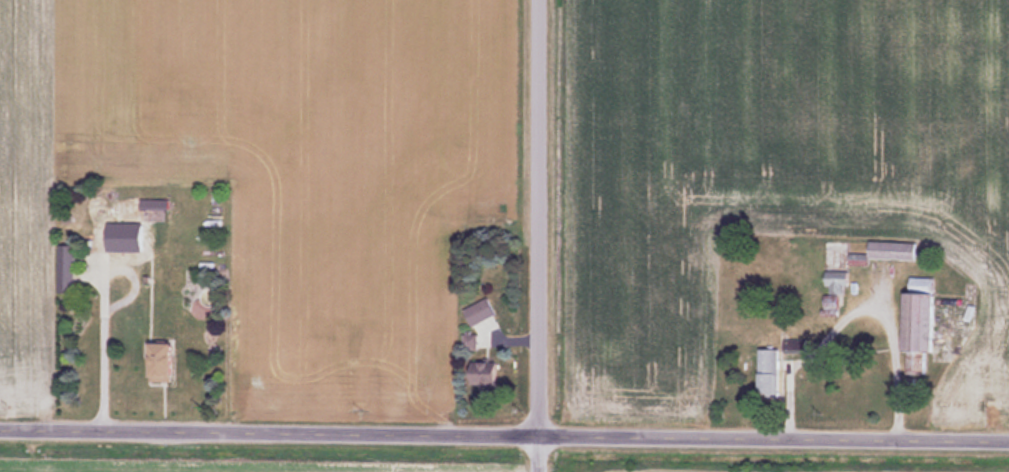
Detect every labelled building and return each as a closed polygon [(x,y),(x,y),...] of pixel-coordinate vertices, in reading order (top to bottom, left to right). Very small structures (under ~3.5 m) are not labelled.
[(144,210),(173,210),(173,199),(144,199),(144,210)] [(920,242),(870,242),(870,260),(920,260),(920,242)] [(60,292),(77,292),(77,244),(60,244),(60,292)] [(845,286),(851,286),(851,271),(826,271),(826,294),(845,294),(845,286)] [(911,373),(927,373),(927,350),(938,350),(938,277),(911,277),(911,373)] [(499,314),(492,298),(466,310),(474,326),(499,314)] [(181,342),(157,342),(157,381),(181,381),(181,342)] [(760,348),(760,396),(782,396),(782,348),(760,348)] [(479,386),(499,381),(494,361),(474,365),(479,386)]
